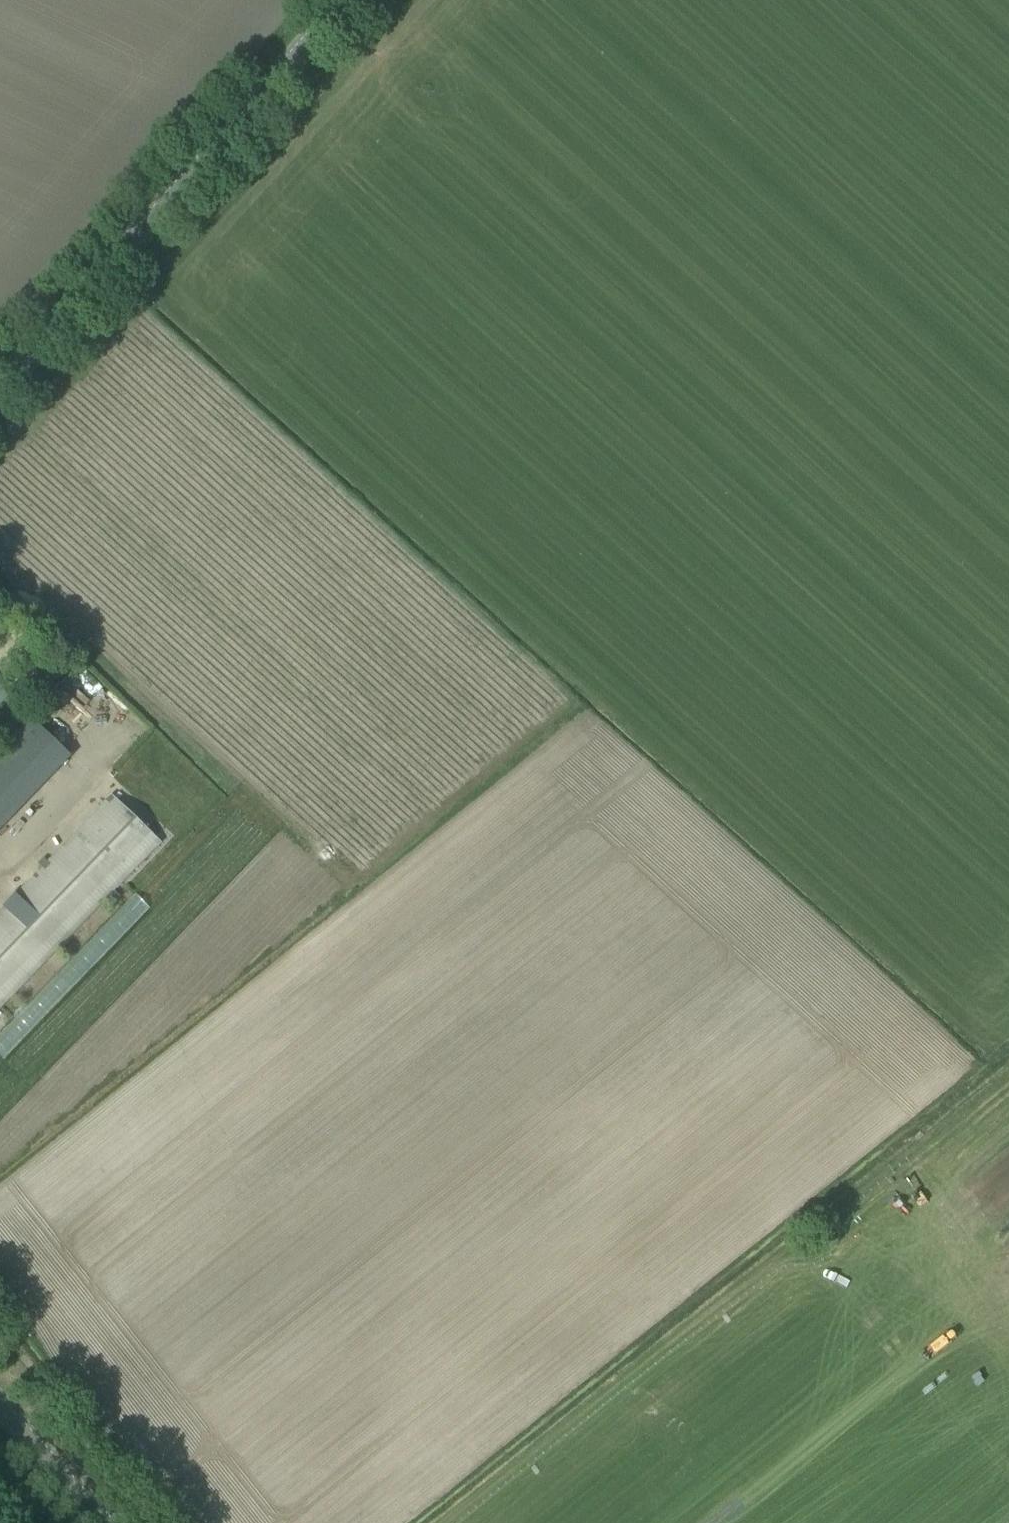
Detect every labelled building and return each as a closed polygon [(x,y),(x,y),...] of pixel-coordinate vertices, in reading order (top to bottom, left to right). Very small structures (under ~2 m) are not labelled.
[(0,913),(0,1008),(159,843),(112,797),(0,913)]
